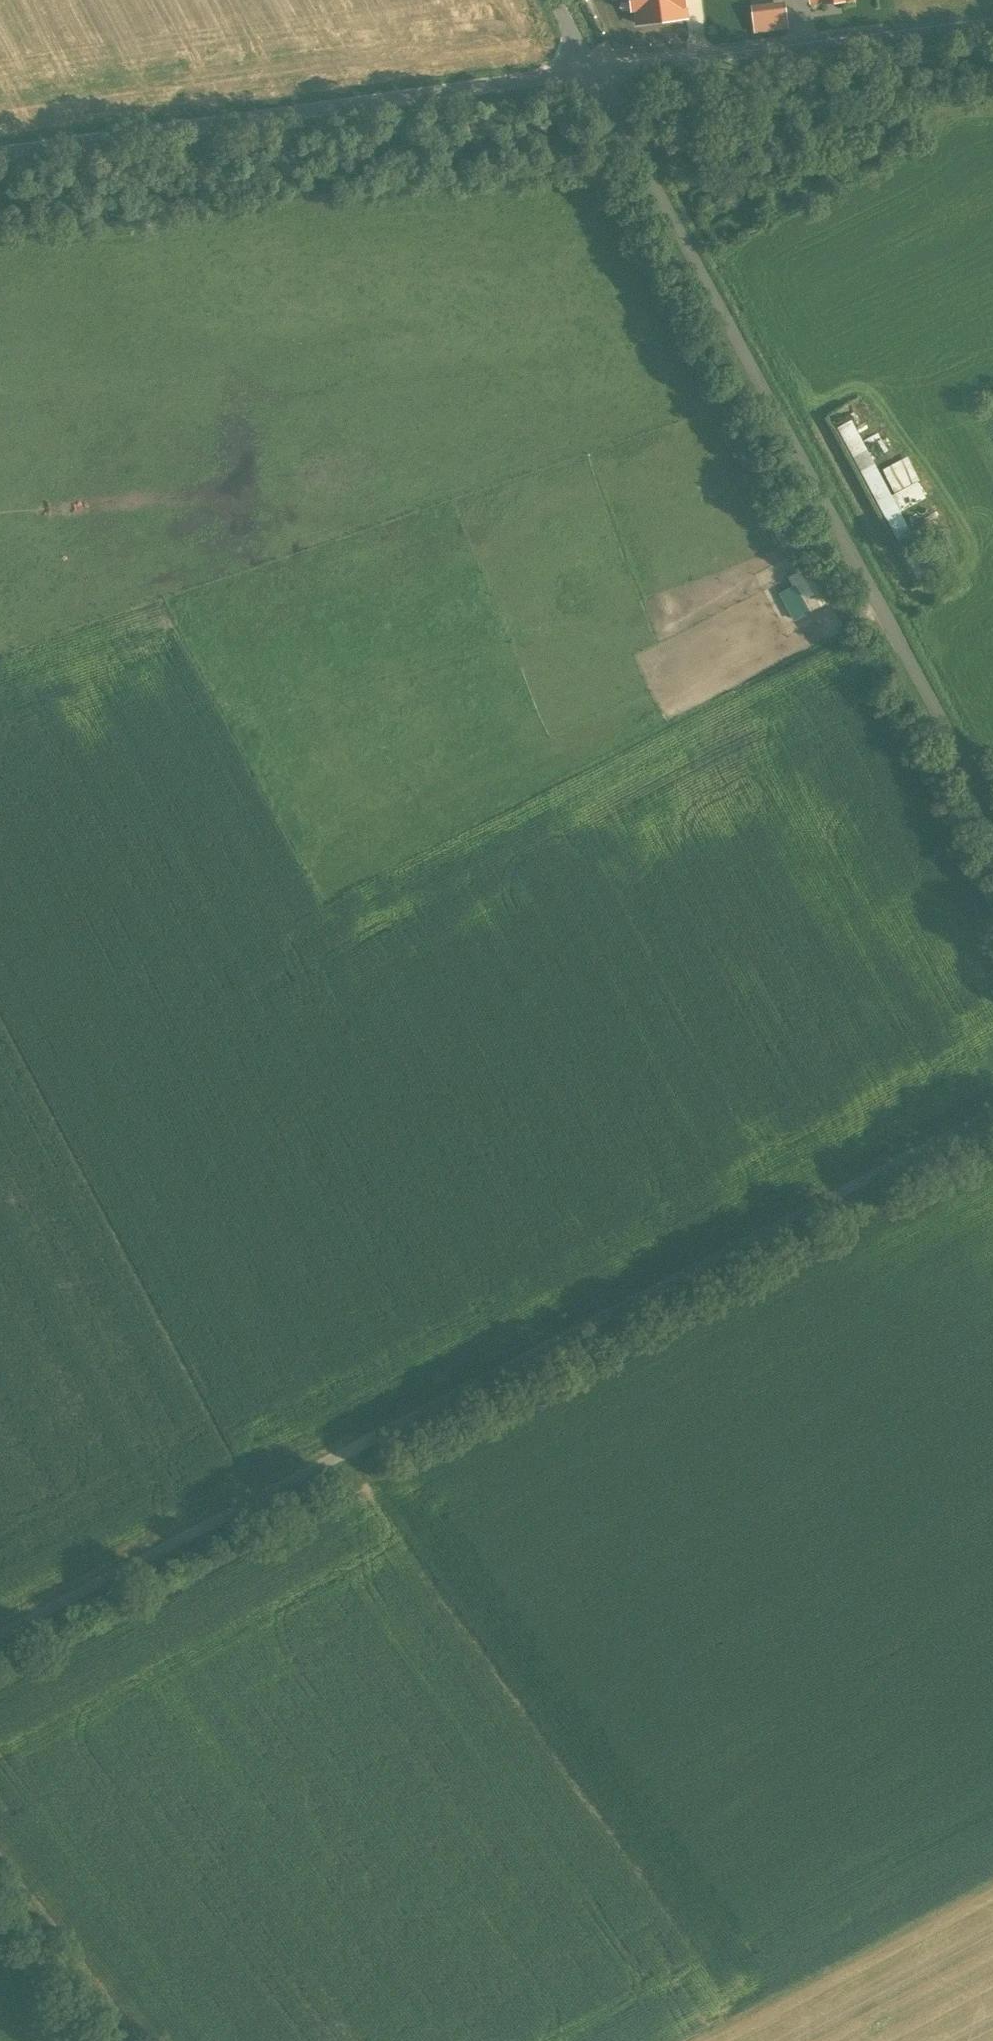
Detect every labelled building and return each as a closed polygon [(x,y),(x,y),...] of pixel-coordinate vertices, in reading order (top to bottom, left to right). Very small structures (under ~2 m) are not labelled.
[(638,22),(685,16),(683,0),(635,0),(638,22)] [(922,547),(907,515),(933,503),(911,454),(878,468),(855,416),(843,422),(903,556),(922,547)] [(910,556),(917,575),(940,566),(933,547),(910,556)] [(831,584),(815,553),(782,570),(798,601),(831,584)]
